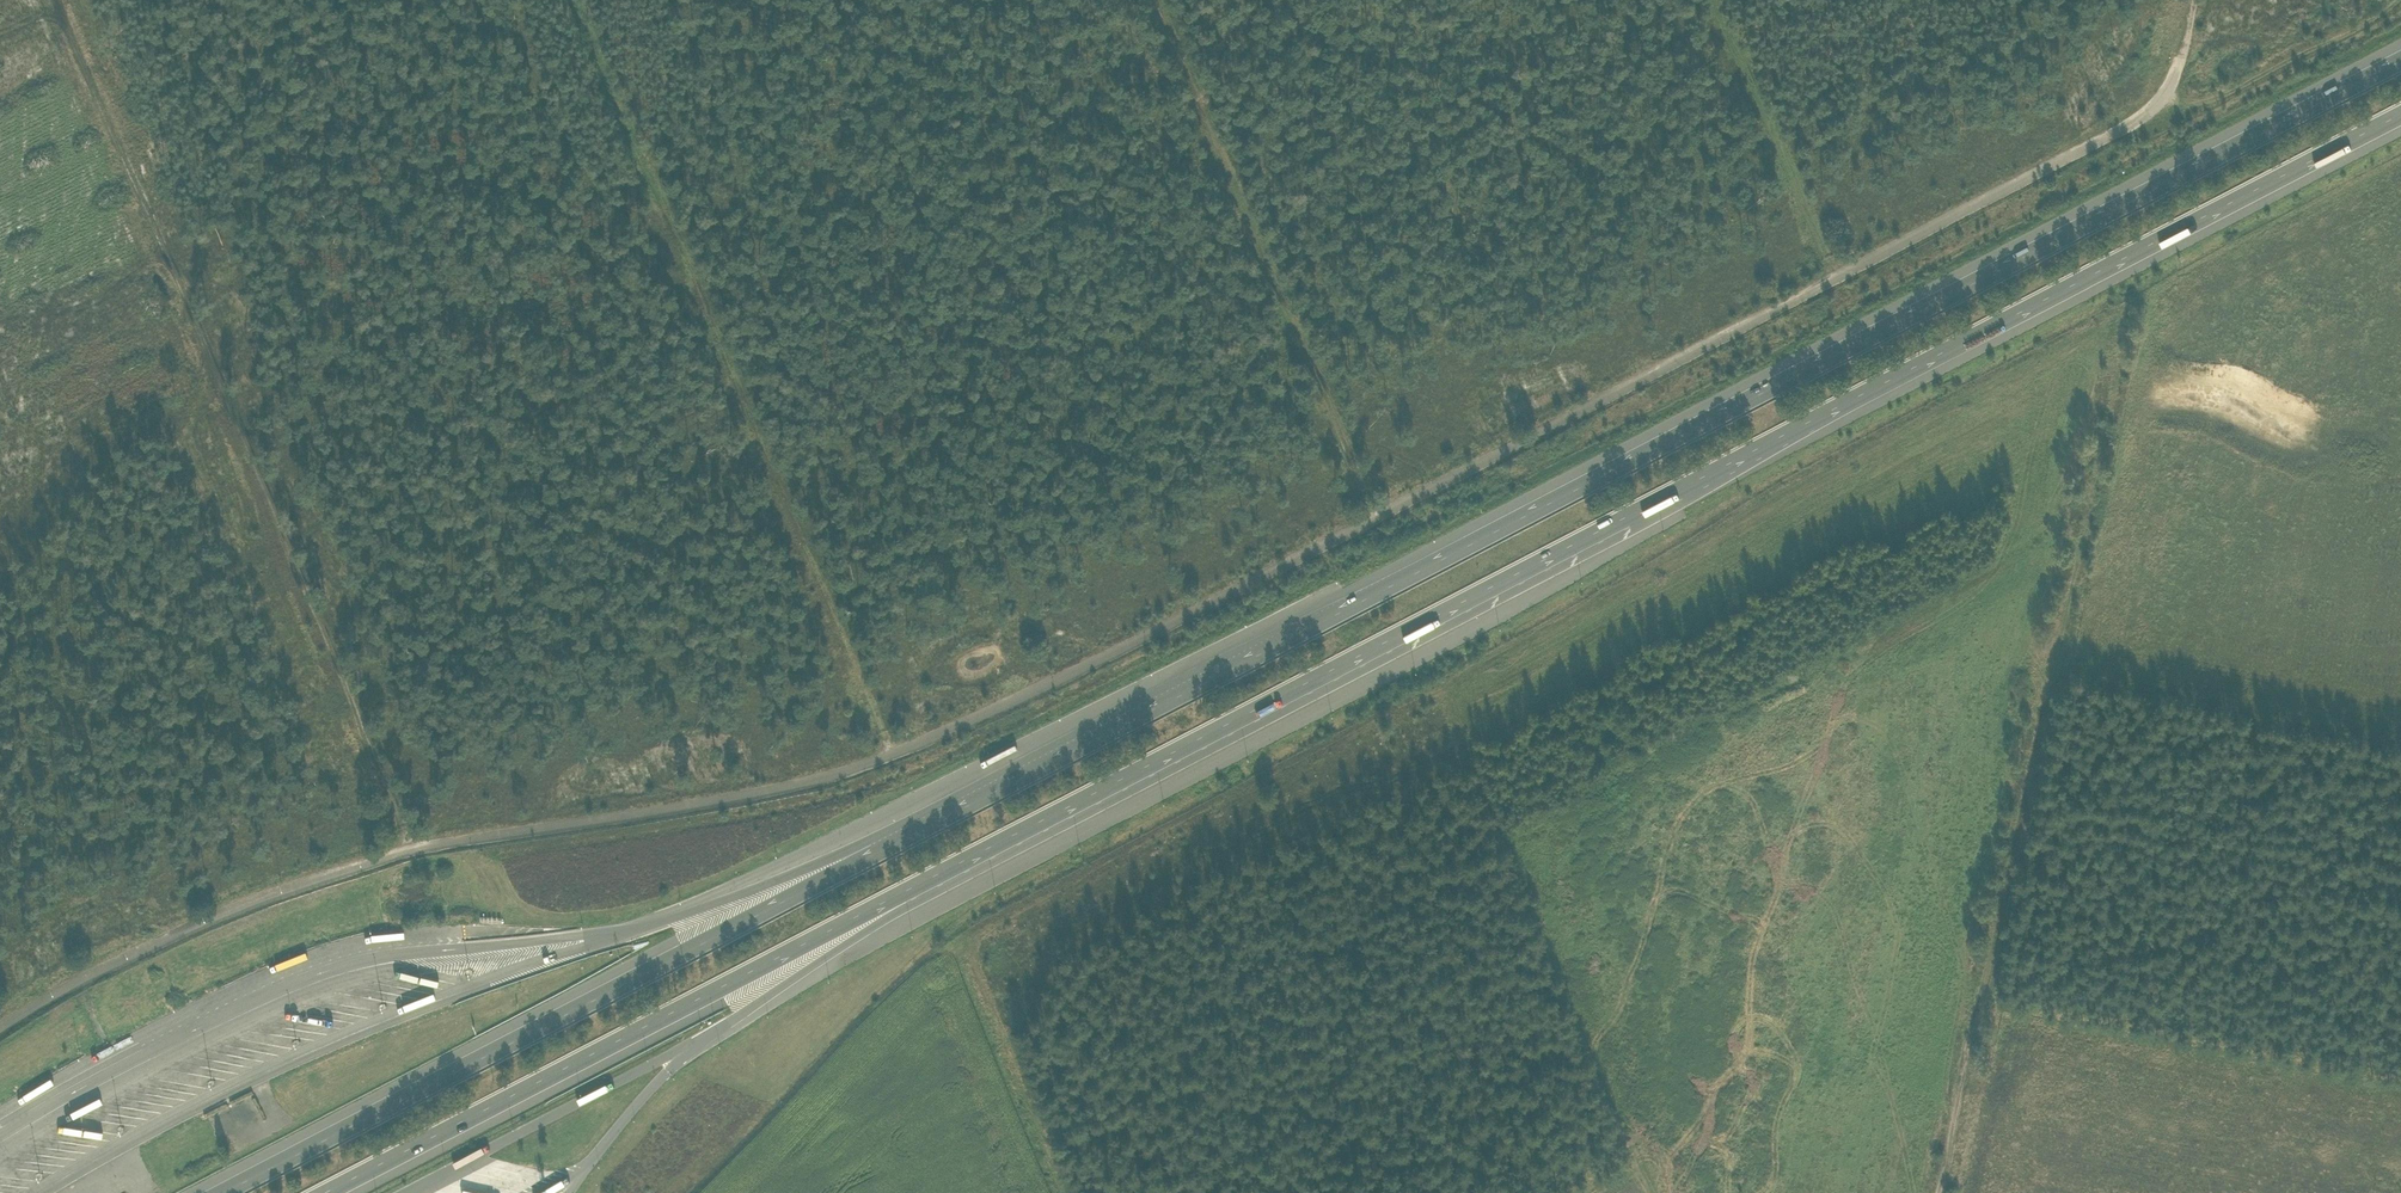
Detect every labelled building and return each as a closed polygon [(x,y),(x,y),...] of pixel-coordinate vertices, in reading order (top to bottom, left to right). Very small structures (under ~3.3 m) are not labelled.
[(282,960),(268,964),(272,977),(286,973),(282,960)] [(425,974),(457,981),(459,974),(427,967),(425,974)] [(394,984),(427,991),(429,983),(396,977),(394,984)] [(399,1001),(401,994),(369,987),(367,994),(399,1001)] [(361,1014),(362,1007),(329,1000),(327,1007),(361,1014)] [(419,1014),(442,1007),(440,1002),(417,1008),(419,1014)] [(295,1021),(333,1023),(334,1016),(295,1014),(295,1021)] [(186,1062),(185,1069),(217,1076),(219,1069),(186,1062)] [(245,1089),(272,1075),(269,1070),(242,1084),(245,1089)] [(135,1090),(133,1097),(167,1105),(169,1098),(135,1090)] [(89,1143),(90,1136),(58,1132),(57,1139),(89,1143)] [(531,1174),(533,1166),(502,1161),(500,1169),(531,1174)] [(19,1186),(0,1183),(0,1190),(18,1192),(19,1186)]
